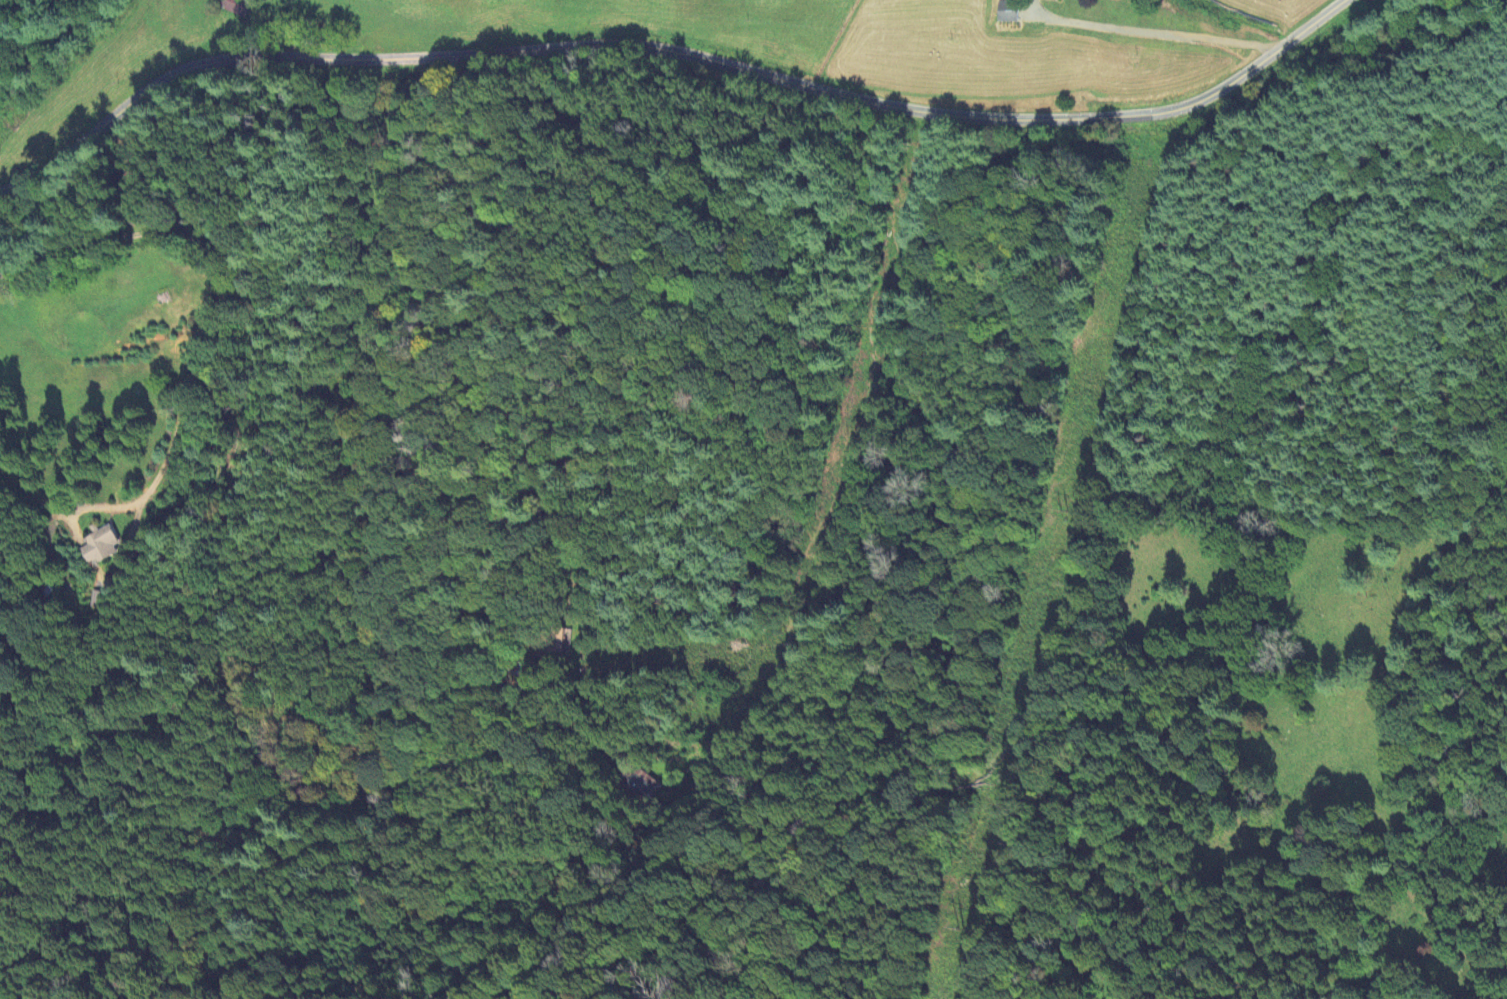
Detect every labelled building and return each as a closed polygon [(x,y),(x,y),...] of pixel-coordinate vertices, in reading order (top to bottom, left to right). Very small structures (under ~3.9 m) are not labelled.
[(247,17),(253,1),(252,0),(225,0),(222,7),(247,17)] [(996,22),(1019,23),(1020,1),(997,1),(996,22)] [(573,630),(561,629),(558,653),(570,654),(573,630)] [(627,783),(647,802),(662,787),(642,768),(627,783)]
